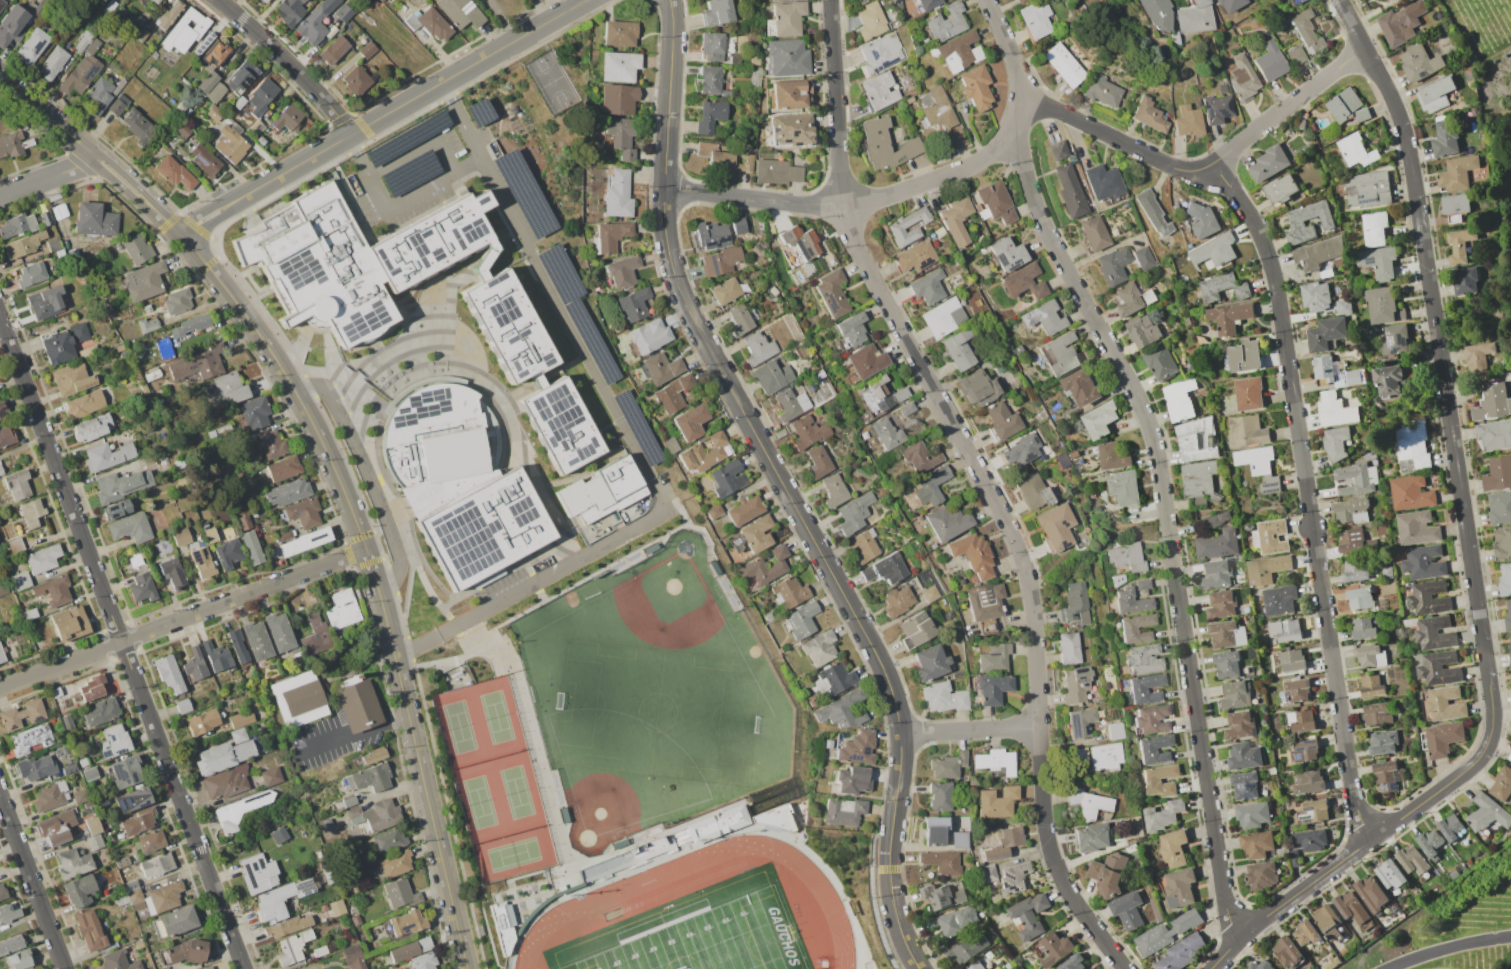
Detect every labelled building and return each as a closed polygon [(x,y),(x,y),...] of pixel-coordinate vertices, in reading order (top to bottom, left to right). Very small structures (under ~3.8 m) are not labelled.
[(170,7),(175,0),(178,0),(185,5),(164,31),(154,23),(169,5),(170,7)] [(276,8),(283,0),(304,0),(300,5),(307,11),(290,30),(280,20),(282,17),(278,14),(280,12),(276,8)] [(293,29),(324,0),(341,0),(342,1),(328,13),(332,16),(327,22),(323,18),(320,21),(329,31),(312,48),(293,29)] [(435,3),(438,0),(470,0),(487,20),(475,30),(469,22),(458,31),(435,3)] [(705,1),(710,0),(733,0),(737,20),(704,27),(701,14),(704,14),(703,9),(707,8),(705,1)] [(864,5),(874,0),(876,0),(887,22),(885,23),(888,29),(863,42),(857,29),(863,27),(856,13),(865,9),(864,5)] [(918,15),(911,0),(943,0),(944,3),(918,15)] [(939,41),(937,37),(932,40),(923,20),(938,12),(942,20),(949,17),(944,7),(959,0),(964,10),(960,12),(967,28),(939,41)] [(1018,10),(1039,0),(1046,0),(1053,14),(1047,17),(1054,31),(1033,41),(1018,10)] [(1151,26),(1137,0),(1168,0),(1171,6),(1168,8),(1171,11),(1169,31),(1155,30),(1155,26),(1151,26)] [(1195,7),(1192,0),(1210,0),(1210,1),(1213,29),(1178,33),(1178,31),(1177,31),(1174,9),(1195,7)] [(1218,5),(1215,0),(1245,0),(1246,2),(1224,13),(1219,5),(1218,5)] [(31,1),(37,5),(30,14),(24,9),(31,1)] [(774,37),(774,35),(766,35),(765,20),(773,20),(773,4),(790,4),(790,2),(806,1),(807,15),(799,15),(800,36),(774,37)] [(3,51),(0,48),(0,25),(1,24),(0,23),(0,21),(15,3),(32,16),(21,29),(26,34),(19,43),(13,38),(3,51)] [(343,3),(354,13),(344,23),(334,12),(343,3)] [(1376,18),(1392,10),(1394,13),(1410,4),(1421,24),(1413,28),(1416,35),(1406,40),(1407,41),(1392,49),(1376,18)] [(126,10),(115,5),(110,14),(122,19),(126,10)] [(183,55),(209,21),(189,5),(159,44),(167,51),(171,46),(183,55)] [(430,6),(455,32),(444,42),(441,38),(439,40),(432,33),(430,36),(420,25),(414,31),(404,20),(416,9),(421,15),(430,6)] [(1291,18),(1310,8),(1315,16),(1308,19),(1314,29),(1311,30),(1316,39),(1322,36),(1327,45),(1310,54),(1291,18)] [(139,15),(145,20),(141,26),(134,21),(139,15)] [(604,21),(638,22),(637,38),(635,38),(635,47),(603,45),(604,21)] [(87,26),(97,33),(81,53),(75,48),(82,38),(80,36),(87,26)] [(37,27),(52,39),(30,67),(19,59),(22,56),(16,52),(37,27)] [(143,27),(150,32),(141,43),(135,38),(143,27)] [(928,50),(973,29),(978,39),(967,45),(969,49),(978,45),(985,58),(948,76),(938,54),(931,57),(928,50)] [(1170,32),(1177,31),(1178,31),(1178,33),(1179,44),(1171,44),(1170,32)] [(702,32),(725,33),(724,62),(704,61),(705,53),(701,53),(702,32)] [(865,79),(860,67),(867,64),(864,58),(862,58),(857,48),(883,36),(883,37),(895,32),(902,47),(900,48),(904,57),(870,74),(871,76),(865,79)] [(318,54),(340,34),(351,46),(329,66),(318,54)] [(94,37),(102,43),(92,56),(85,50),(94,37)] [(1265,83),(1253,59),(1267,52),(1262,43),(1272,38),(1289,71),(1265,83)] [(218,39),(223,44),(226,41),(235,50),(217,68),(213,64),(215,62),(213,60),(208,66),(199,58),(218,39)] [(771,77),(770,56),(767,56),(767,41),(803,39),(804,50),(809,50),(810,75),(771,77)] [(359,50),(370,40),(378,49),(366,59),(359,50)] [(1059,41),(1087,75),(1070,89),(1062,79),(1058,83),(1053,77),(1057,74),(1042,56),(1059,41)] [(1411,83),(1401,64),(1403,63),(1399,54),(1408,50),(1407,48),(1420,41),(1430,59),(1440,54),(1446,65),(1411,83)] [(70,55),(50,82),(37,71),(56,45),(70,55)] [(1286,53),(1300,45),(1308,59),(1294,67),(1286,53)] [(601,52),(641,54),(640,69),(634,68),(634,83),(600,81),(601,52)] [(1244,53),(1254,71),(1255,71),(1263,86),(1258,89),(1259,91),(1252,95),(1253,97),(1240,104),(1230,84),(1231,83),(1229,79),(1233,77),(1230,71),(1237,67),(1232,59),(1235,57),(1234,56),(1240,53),(1240,54),(1244,53)] [(104,65),(79,96),(72,90),(68,96),(58,88),(74,67),(76,68),(84,58),(85,59),(89,54),(104,65)] [(749,64),(750,57),(761,57),(760,65),(749,64)] [(247,59),(260,71),(238,96),(226,85),(229,81),(228,80),(247,59)] [(339,80),(357,64),(374,83),(356,99),(339,80)] [(958,75),(983,64),(991,83),(986,85),(993,101),(989,103),(991,108),(976,114),(969,99),(965,101),(959,88),(963,86),(958,75)] [(701,65),(723,67),(721,95),(701,93),(702,76),(700,76),(701,65)] [(1465,82),(1462,67),(1470,65),(1473,80),(1465,82)] [(126,72),(129,67),(134,71),(130,76),(126,72)] [(213,70),(221,77),(210,90),(202,83),(213,70)] [(858,84),(888,70),(894,84),(887,88),(889,92),(897,88),(901,99),(869,113),(863,100),(865,99),(858,84)] [(1094,70),(1107,76),(1105,80),(1125,89),(1115,108),(1093,98),(1092,100),(1082,96),(1094,70)] [(100,75),(115,87),(109,94),(113,97),(96,118),(78,104),(100,75)] [(1417,90),(1451,75),(1457,88),(1445,93),(1449,104),(1428,113),(1427,109),(1423,111),(1415,93),(1418,92),(1417,90)] [(124,77),(126,82),(116,95),(112,92),(124,77)] [(280,90),(265,106),(267,108),(256,120),(249,113),(255,107),(247,100),(251,95),(250,94),(266,77),(280,90)] [(772,83),(803,81),(803,80),(810,79),(811,95),(809,96),(810,104),(806,105),(806,107),(773,109),(772,83)] [(228,90),(215,104),(205,96),(218,82),(228,90)] [(1218,84),(1226,83),(1228,93),(1220,94),(1218,84)] [(940,84),(959,123),(944,130),(941,124),(937,127),(935,123),(924,128),(920,121),(925,118),(920,109),(915,99),(929,92),(927,90),(940,84)] [(601,85),(639,87),(638,101),(633,101),(633,116),(600,114),(601,85)] [(1326,104),(1349,86),(1363,104),(1356,110),(1357,111),(1367,107),(1371,117),(1359,123),(1354,116),(1341,124),(1326,104)] [(121,93),(130,102),(116,118),(106,109),(121,93)] [(1131,118),(1143,93),(1151,97),(1149,101),(1153,103),(1151,107),(1162,112),(1161,115),(1166,117),(1164,120),(1170,123),(1164,134),(1131,118)] [(242,95),(247,101),(239,110),(233,104),(242,95)] [(1201,97),(1212,95),(1213,98),(1231,95),(1234,116),(1221,118),(1222,123),(1206,126),(1201,97)] [(182,100),(188,105),(182,112),(176,107),(182,100)] [(701,100),(728,102),(728,120),(714,119),(713,135),(695,134),(696,121),(700,121),(701,100)] [(270,124),(291,102),(307,117),(294,131),(292,129),(289,132),(286,130),(283,133),(279,129),(278,131),(270,124)] [(206,114),(209,111),(207,109),(212,103),(224,114),(217,123),(206,114)] [(1200,108),(1203,133),(1191,134),(1191,133),(1175,135),(1173,118),(1180,117),(1178,105),(1189,103),(1190,110),(1200,108)] [(131,106),(158,129),(142,148),(134,142),(138,137),(126,127),(127,126),(120,119),(131,106)] [(1469,108),(1476,107),(1478,115),(1472,117),(1469,108)] [(268,110),(272,114),(266,120),(262,116),(268,110)] [(771,116),(811,114),(812,124),(814,124),(814,135),(822,135),(822,145),(772,147),(771,125),(769,125),(768,117),(771,117),(771,116)] [(862,122),(888,116),(891,127),(887,128),(892,152),(899,149),(897,145),(918,133),(926,149),(895,166),(872,171),(870,160),(866,161),(863,144),(866,144),(862,122)] [(1434,157),(1430,141),(1436,139),(1435,135),(1436,134),(1434,121),(1457,116),(1460,133),(1458,133),(1459,138),(1457,138),(1460,152),(1434,157)] [(605,118),(638,119),(637,136),(631,136),(631,148),(635,148),(635,162),(604,160),(604,147),(611,148),(612,135),(604,134),(605,118)] [(249,127),(258,119),(266,128),(257,136),(249,127)] [(176,131),(183,122),(192,129),(185,138),(176,131)] [(235,123),(242,130),(239,133),(254,147),(234,167),(213,146),(231,128),(230,127),(235,123)] [(954,150),(946,135),(960,128),(967,143),(954,150)] [(8,155),(0,158),(0,137),(21,130),(24,138),(20,140),(21,142),(33,138),(35,144),(24,148),(25,153),(10,158),(8,155)] [(1336,142),(1358,131),(1369,152),(1376,148),(1381,158),(1364,167),(1361,161),(1346,168),(1340,158),(1344,156),(1336,142)] [(256,140),(262,134),(267,140),(262,146),(256,140)] [(1048,145),(1063,139),(1069,156),(1054,161),(1048,145)] [(698,141),(719,144),(718,151),(736,154),(735,163),(743,165),(744,155),(756,157),(753,173),(734,170),(734,172),(731,171),(730,174),(708,171),(710,158),(696,156),(698,141)] [(187,142),(192,147),(187,153),(181,148),(187,142)] [(1258,184),(1249,168),(1258,163),(1255,159),(1266,152),(1265,150),(1278,142),(1291,164),(1258,184)] [(198,143),(203,147),(206,143),(214,150),(211,154),(223,164),(211,178),(191,161),(195,156),(190,152),(198,143)] [(167,153),(180,166),(181,165),(198,182),(189,192),(178,181),(174,185),(172,183),(170,185),(152,168),(167,153)] [(1445,160),(1478,155),(1481,168),(1466,170),(1469,189),(1446,193),(1445,187),(1438,188),(1436,173),(1447,171),(1445,160)] [(757,159),(789,161),(789,166),(805,167),(804,182),(788,181),(788,184),(755,182),(756,164),(757,164),(757,159)] [(1069,161),(1090,212),(1069,220),(1057,191),(1062,189),(1054,167),(1069,161)] [(1083,170),(1100,163),(1103,171),(1116,167),(1125,192),(1111,197),(1110,196),(1095,202),(1083,170)] [(630,170),(629,199),(634,199),(633,217),(604,216),(606,186),(611,186),(612,169),(630,170)] [(1386,170),(1392,203),(1360,208),(1360,205),(1349,207),(1344,181),(1354,179),(1354,176),(1386,170)] [(1262,187),(1277,178),(1278,180),(1289,173),(1299,189),(1288,196),(1290,198),(1283,203),(1281,200),(1273,205),(1262,187)] [(974,190),(999,178),(1012,206),(1004,210),(1005,212),(1009,210),(1008,209),(1012,207),(1018,219),(1004,226),(1000,216),(989,221),(987,217),(981,220),(977,212),(983,209),(974,190)] [(471,194),(495,240),(393,294),(385,280),(380,283),(401,319),(386,327),(379,334),(368,340),(359,342),(343,351),(331,326),(324,328),(317,328),(309,323),(304,318),(284,328),(279,320),(294,313),(262,260),(243,267),(234,241),(246,236),(244,231),(295,205),(293,202),(332,179),(368,248),(471,194)] [(1133,196),(1148,187),(1153,196),(1152,197),(1163,214),(1160,216),(1165,224),(1169,222),(1174,230),(1160,239),(1159,237),(1160,236),(1157,232),(1156,233),(1133,196)] [(1440,196),(1468,192),(1471,212),(1460,213),(1461,221),(1448,223),(1447,215),(1442,216),(1440,196)] [(47,198),(60,193),(62,198),(49,203),(47,198)] [(938,213),(949,207),(948,203),(966,194),(975,211),(964,217),(965,219),(960,222),(965,231),(966,231),(971,241),(956,248),(938,213)] [(1285,212),(1324,198),(1335,228),(1324,231),(1319,215),(1303,220),(1305,226),(1312,224),(1317,236),(1289,246),(1285,233),(1292,230),(1285,212)] [(1199,240),(1190,222),(1195,220),(1194,217),(1183,213),(1188,201),(1205,208),(1210,205),(1222,228),(1199,240)] [(78,202),(102,204),(101,212),(120,214),(118,236),(76,232),(78,202)] [(52,208),(64,203),(68,215),(57,219),(52,208)] [(887,226),(895,221),(894,219),(899,216),(901,218),(926,205),(933,219),(924,224),(921,219),(903,228),(905,232),(918,225),(923,235),(897,249),(891,237),(893,237),(887,226)] [(40,215),(48,211),(53,223),(45,226),(40,215)] [(1361,214),(1386,211),(1388,227),(1383,227),(1386,245),(1366,247),(1361,214)] [(2,239),(0,233),(0,226),(4,225),(3,221),(24,212),(26,217),(33,214),(39,229),(30,232),(29,229),(2,239)] [(1078,221),(1089,216),(1090,218),(1098,214),(1111,244),(1092,253),(1078,221)] [(588,223),(588,215),(603,215),(602,222),(588,223)] [(731,219),(744,216),(748,231),(735,235),(731,219)] [(704,250),(704,248),(695,250),(690,229),(694,228),(693,224),(703,221),(704,225),(715,222),(716,226),(726,224),(731,244),(704,250)] [(597,224),(633,222),(634,236),(621,237),(621,240),(616,240),(617,253),(595,255),(594,237),(598,237),(597,224)] [(777,234),(795,224),(797,228),(800,226),(803,233),(812,228),(819,240),(816,242),(822,253),(792,269),(782,251),(788,248),(785,243),(783,244),(777,234)] [(1445,232),(1476,228),(1477,239),(1471,240),(1473,254),(1466,255),(1468,263),(1451,266),(1449,256),(1453,255),(1451,243),(1446,243),(1445,232)] [(3,245),(45,230),(48,237),(39,240),(40,245),(37,246),(38,248),(36,248),(36,251),(9,261),(3,245)] [(1186,253),(1215,239),(1214,237),(1230,230),(1236,242),(1230,244),(1237,257),(1215,268),(1210,257),(1193,266),(1186,253)] [(121,242),(139,233),(145,245),(150,243),(156,255),(134,266),(121,242)] [(1003,273),(997,263),(993,266),(989,258),(993,255),(988,245),(1007,235),(1013,247),(1020,243),(1029,259),(1003,273)] [(1290,250),(1306,244),(1307,246),(1340,235),(1343,255),(1318,263),(1320,268),(1304,273),(1300,263),(1295,265),(1290,250)] [(47,242),(59,237),(62,248),(50,252),(47,242)] [(70,237),(75,248),(76,247),(77,249),(78,248),(81,258),(71,262),(64,243),(65,243),(64,239),(70,237)] [(892,256),(920,241),(921,244),(928,240),(939,260),(915,272),(912,266),(901,273),(892,256)] [(1132,252),(1147,245),(1156,265),(1141,272),(1132,252)] [(1394,245),(1396,259),(1392,260),(1395,278),(1390,278),(1391,281),(1380,283),(1380,281),(1377,282),(1375,266),(1362,268),(1362,266),(1357,266),(1355,251),(1394,245)] [(706,278),(701,256),(721,252),(720,250),(740,246),(744,262),(731,265),(733,272),(706,278)] [(1108,288),(1099,266),(1100,265),(1097,257),(1113,251),(1114,252),(1127,247),(1133,261),(1121,266),(1127,280),(1108,288)] [(603,265),(638,255),(641,266),(632,269),(637,285),(631,286),(632,289),(623,291),(622,289),(615,291),(611,276),(609,276),(608,272),(605,273),(603,265)] [(20,289),(17,282),(21,281),(19,275),(22,274),(20,269),(29,265),(30,268),(34,267),(33,264),(42,260),(49,278),(20,289)] [(125,274),(163,260),(167,271),(158,274),(165,291),(132,304),(126,288),(129,286),(125,274)] [(999,280),(1034,261),(1040,273),(1030,278),(1034,285),(1042,281),(1049,293),(1034,301),(1026,287),(1009,297),(999,280)] [(815,286),(820,283),(817,279),(839,267),(847,280),(838,285),(851,310),(833,320),(815,286)] [(907,284),(941,267),(945,276),(938,280),(946,296),(926,306),(921,295),(915,298),(907,284)] [(1453,271),(1474,267),(1477,280),(1474,280),(1477,292),(1455,296),(1452,280),(1455,280),(1453,271)] [(1325,271),(1333,268),(1335,275),(1327,278),(1325,271)] [(463,294),(510,269),(560,363),(513,388),(463,294)] [(1199,282),(1232,271),(1237,285),(1246,282),(1251,296),(1238,301),(1233,286),(1217,291),(1220,299),(1206,304),(1199,282)] [(710,290),(734,277),(743,293),(734,298),(735,300),(731,302),(730,300),(719,306),(710,290)] [(1121,319),(1114,307),(1121,303),(1114,290),(1132,280),(1146,306),(1121,319)] [(1300,285),(1318,281),(1319,284),(1327,283),(1331,302),(1329,302),(1330,308),(1325,309),(1325,310),(1309,313),(1308,307),(1304,308),(1300,285)] [(26,296),(60,284),(63,293),(59,295),(65,311),(36,322),(31,306),(29,307),(26,296)] [(616,298),(648,286),(652,297),(643,300),(648,315),(628,323),(623,310),(621,311),(616,298)] [(1364,290),(1393,286),(1396,308),(1403,307),(1405,320),(1369,325),(1369,322),(1371,322),(1368,301),(1366,301),(1364,290)] [(167,294),(188,287),(192,297),(189,298),(192,307),(168,316),(167,312),(163,313),(161,308),(165,306),(163,302),(168,300),(167,294)] [(1142,293),(1150,288),(1157,299),(1148,304),(1142,293)] [(919,315),(955,295),(969,321),(933,341),(919,315)] [(1018,316),(1053,297),(1059,309),(1055,311),(1058,318),(1064,316),(1068,324),(1045,337),(1037,321),(1024,328),(1018,316)] [(1335,301),(1350,298),(1352,313),(1338,315),(1335,301)] [(1205,309),(1216,308),(1231,306),(1231,305),(1252,302),(1254,317),(1240,320),(1241,323),(1235,324),(1237,336),(1220,339),(1217,319),(1207,321),(1205,309)] [(743,303),(756,326),(734,338),(729,330),(734,327),(732,325),(735,323),(728,312),(743,303)] [(110,304),(113,311),(108,313),(105,306),(110,304)] [(835,325),(863,310),(868,319),(862,323),(866,331),(863,333),(867,339),(860,343),(861,345),(857,347),(856,345),(851,348),(845,336),(842,337),(835,325)] [(207,313),(211,325),(195,331),(194,329),(184,332),(185,335),(172,340),(167,327),(207,313)] [(783,319),(792,314),(805,338),(796,343),(783,319)] [(1137,351),(1129,334),(1130,334),(1125,323),(1139,316),(1140,318),(1147,314),(1153,325),(1155,324),(1161,336),(1159,337),(1160,339),(1137,351)] [(1316,320),(1343,316),(1347,338),(1335,339),(1336,348),(1329,349),(1329,351),(1310,354),(1307,329),(1317,327),(1316,320)] [(142,334),(137,321),(145,318),(146,321),(157,317),(161,327),(142,334)] [(626,332),(659,317),(664,327),(668,325),(674,339),(633,358),(627,344),(631,342),(626,332)] [(1182,320),(1188,317),(1191,325),(1184,327),(1182,320)] [(70,326),(84,321),(91,337),(76,343),(70,326)] [(1384,326),(1405,323),(1408,338),(1406,338),(1408,351),(1396,353),(1397,360),(1384,362),(1381,342),(1386,341),(1384,326)] [(941,341),(968,326),(973,335),(965,340),(977,361),(958,372),(941,341)] [(40,340),(50,336),(49,335),(56,333),(56,334),(67,330),(69,336),(71,335),(74,345),(72,346),(77,358),(50,367),(40,340)] [(1046,343),(1071,330),(1076,338),(1069,342),(1081,365),(1055,379),(1048,366),(1055,362),(1046,343)] [(750,367),(745,358),(749,356),(747,354),(749,353),(745,347),(747,346),(743,339),(758,331),(761,336),(763,335),(768,343),(773,340),(780,351),(750,367)] [(155,341),(167,337),(174,355),(162,360),(155,341)] [(1262,368),(1231,373),(1227,347),(1241,345),(1240,339),(1249,338),(1250,340),(1258,339),(1262,368)] [(168,364),(210,349),(209,346),(221,341),(225,352),(219,355),(225,372),(202,381),(199,372),(174,381),(168,364)] [(859,381),(846,356),(871,342),(876,352),(873,354),(874,356),(884,351),(891,363),(859,381)] [(1493,342),(1495,352),(1484,354),(1487,374),(1469,376),(1467,361),(1464,361),(1462,347),(1493,342)] [(1163,343),(1179,371),(1158,384),(1141,355),(1163,343)] [(115,347),(123,344),(125,350),(117,353),(115,347)] [(1012,349),(1020,344),(1024,351),(1016,356),(1012,349)] [(78,352),(97,345),(99,352),(80,359),(78,352)] [(654,388),(648,377),(646,379),(638,365),(643,363),(642,361),(658,352),(659,354),(662,352),(668,363),(679,357),(686,369),(654,388)] [(991,360),(1002,354),(1010,367),(999,374),(991,360)] [(1312,357),(1330,355),(1331,361),(1344,359),(1345,365),(1343,366),(1344,371),(1339,372),(1339,374),(1333,375),(1334,382),(1327,383),(1326,378),(1315,379),(1312,357)] [(765,396),(751,371),(774,358),(780,368),(788,364),(796,378),(765,396)] [(51,373),(74,364),(81,381),(89,378),(91,383),(83,386),(84,389),(61,398),(51,373)] [(1372,369),(1404,364),(1406,378),(1404,378),(1405,382),(1400,383),(1401,393),(1388,395),(1389,398),(1382,399),(1382,396),(1379,397),(1377,385),(1374,385),(1372,369)] [(161,373),(146,378),(145,374),(149,373),(148,369),(157,366),(158,369),(159,368),(161,373)] [(956,381),(982,367),(989,380),(993,377),(996,383),(997,383),(1000,388),(1003,386),(1006,393),(1001,396),(1000,394),(996,397),(997,399),(978,409),(974,401),(969,404),(964,395),(963,396),(958,388),(960,387),(956,381)] [(1060,380),(1084,367),(1100,397),(1080,408),(1073,394),(1068,396),(1060,380)] [(817,380),(813,374),(822,369),(826,375),(817,380)] [(1347,385),(1345,370),(1359,369),(1360,384),(1347,385)] [(213,379),(236,370),(241,386),(246,384),(251,397),(223,407),(213,379)] [(653,393),(690,372),(697,384),(683,391),(682,389),(678,391),(686,405),(666,417),(653,393)] [(134,375),(140,373),(143,381),(137,383),(134,375)] [(881,412),(879,409),(873,413),(862,394),(870,390),(867,383),(884,373),(889,381),(883,384),(888,393),(892,390),(894,393),(907,386),(911,395),(881,412)] [(608,449),(568,375),(520,401),(561,475),(608,449)] [(1234,380),(1260,376),(1262,390),(1261,390),(1264,408),(1239,412),(1234,380)] [(1161,388),(1195,377),(1196,389),(1186,391),(1196,417),(1174,424),(1161,388)] [(516,466),(555,536),(453,592),(417,523),(398,488),(400,488),(388,470),(383,449),(384,426),(395,407),(412,391),(433,384),(450,383),(461,386),(474,392),(479,394),(476,397),(488,409),(495,420),(500,439),(499,454),(493,469),(499,469),(499,475),(509,471),(516,466)] [(1505,398),(1503,383),(1479,386),(1482,406),(1470,408),(1472,420),(1510,415),(1510,397),(1505,398)] [(773,397),(789,388),(795,398),(804,392),(813,407),(787,421),(773,397)] [(65,402),(101,389),(107,407),(71,420),(65,402)] [(1321,427),(1317,402),(1321,401),(1320,392),(1334,389),(1335,399),(1341,399),(1342,408),(1356,406),(1359,421),(1321,427)] [(238,405),(264,396),(270,413),(266,415),(269,424),(248,432),(238,405)] [(997,441),(989,426),(991,425),(989,423),(991,422),(984,409),(1002,399),(1010,415),(1016,412),(1024,427),(997,441)] [(1080,417),(1111,399),(1117,409),(1114,411),(1118,418),(1106,424),(1111,432),(1094,442),(1080,417)] [(8,416),(0,419),(0,402),(2,401),(8,416)] [(903,416),(899,408),(911,401),(915,409),(903,416)] [(672,418),(702,402),(711,418),(699,424),(704,433),(685,443),(672,418)] [(1067,410),(1075,406),(1079,413),(1071,417),(1067,410)] [(1230,447),(1228,429),(1229,429),(1228,418),(1258,414),(1259,429),(1268,428),(1270,443),(1230,447)] [(797,451),(793,443),(797,441),(795,438),(797,436),(791,424),(810,415),(813,422),(809,424),(811,426),(816,424),(818,428),(826,424),(831,434),(797,451)] [(1180,462),(1178,449),(1180,448),(1180,443),(1174,426),(1211,415),(1214,435),(1211,435),(1213,446),(1216,446),(1218,457),(1180,462)] [(76,440),(71,425),(96,417),(98,424),(104,422),(108,433),(98,436),(98,437),(83,442),(82,438),(76,440)] [(885,451),(871,426),(877,423),(876,421),(880,419),(880,421),(887,417),(892,426),(893,426),(895,429),(894,430),(895,432),(901,429),(907,439),(885,451)] [(1473,425),(1510,420),(1510,447),(1484,451),(1482,440),(1475,441),(1473,425)] [(1394,428),(1425,423),(1427,439),(1424,440),(1426,453),(1430,453),(1432,469),(1402,474),(1401,472),(1406,471),(1406,467),(1400,467),(1394,428)] [(216,429),(230,424),(233,432),(218,437),(216,429)] [(16,442),(0,448),(0,429),(7,426),(10,434),(13,433),(16,442)] [(132,429),(140,426),(144,436),(136,439),(132,429)] [(1323,430),(1348,426),(1349,439),(1342,440),(1344,450),(1348,456),(1334,464),(1326,451),(1325,452),(1322,437),(1324,437),(1323,430)] [(265,465),(268,464),(262,448),(257,450),(253,440),(259,438),(258,435),(275,429),(280,442),(285,440),(291,456),(294,455),(297,462),(299,461),(303,472),(272,483),(265,465)] [(677,454),(698,442),(704,452),(714,446),(708,436),(721,429),(735,455),(697,476),(694,470),(691,472),(686,470),(677,454)] [(207,432),(214,430),(216,437),(210,439),(207,432)] [(663,442),(673,437),(679,449),(670,454),(663,442)] [(917,475),(909,461),(905,463),(899,451),(920,439),(928,454),(938,449),(944,459),(917,475)] [(999,452),(1021,440),(1022,444),(1028,441),(1031,448),(1036,445),(1041,455),(1017,468),(1014,461),(1006,465),(999,452)] [(90,473),(85,459),(88,458),(84,449),(106,441),(111,453),(120,449),(118,446),(132,441),(137,456),(90,473)] [(1102,470),(1098,444),(1118,441),(1120,455),(1130,453),(1132,465),(1102,470)] [(821,444),(834,468),(812,480),(808,471),(813,469),(811,467),(814,465),(806,452),(821,444)] [(1231,452),(1271,446),(1274,459),(1269,460),(1272,476),(1279,475),(1281,492),(1261,495),(1259,483),(1264,483),(1263,474),(1251,476),(1249,463),(1234,465),(1231,452)] [(1055,457),(1064,452),(1071,465),(1061,470),(1055,457)] [(556,494),(630,455),(651,493),(587,527),(580,512),(569,518),(556,494)] [(1487,459),(1510,455),(1510,487),(1484,492),(1481,475),(1490,474),(1487,459)] [(158,459),(166,456),(170,468),(163,471),(158,459)] [(709,472),(737,458),(743,469),(741,470),(742,473),(744,472),(750,483),(718,500),(712,488),(706,491),(699,477),(706,473),(710,480),(712,478),(709,472)] [(1180,465),(1214,460),(1216,473),(1210,474),(1214,492),(1223,497),(1216,505),(1205,500),(1205,505),(1192,507),(1191,498),(1185,499),(1180,465)] [(1337,496),(1336,488),(1355,485),(1354,478),(1335,481),(1333,469),(1351,467),(1350,464),(1366,462),(1366,467),(1375,466),(1377,484),(1372,484),(1374,491),(1355,494),(1337,496)] [(946,464),(953,476),(936,486),(944,500),(931,507),(927,502),(920,506),(911,492),(919,487),(915,481),(946,464)] [(3,477),(26,468),(29,478),(26,479),(31,495),(14,501),(10,491),(8,491),(3,477)] [(1134,469),(1140,504),(1120,507),(1118,495),(1110,494),(1107,480),(1115,479),(1114,472),(1134,469)] [(100,503),(97,493),(100,491),(95,479),(114,472),(116,477),(133,471),(134,473),(140,471),(141,474),(149,470),(155,485),(121,498),(119,495),(100,503)] [(1015,483),(1035,471),(1045,487),(1046,486),(1054,492),(1058,500),(1046,507),(1044,503),(1030,511),(1021,495),(1022,494),(1015,483)] [(837,472),(851,497),(828,510),(823,500),(830,496),(821,480),(837,472)] [(1395,511),(1391,479),(1423,474),(1425,486),(1420,487),(1421,492),(1435,490),(1437,504),(1395,511)] [(263,491),(303,477),(305,482),(308,481),(313,495),(278,508),(276,503),(269,506),(263,491)] [(189,484),(194,482),(197,488),(192,490),(189,484)] [(844,536),(838,525),(844,521),(838,510),(850,503),(849,501),(871,489),(877,500),(866,507),(870,514),(862,519),(865,524),(844,536)] [(1488,494),(1510,491),(1510,523),(1491,526),(1488,511),(1490,511),(1488,494)] [(734,527),(726,511),(739,504),(737,499),(743,496),(745,501),(757,495),(765,510),(734,527)] [(284,508),(315,496),(320,510),(317,511),(322,523),(302,531),(297,518),(289,522),(284,508)] [(104,507),(127,499),(128,500),(137,497),(140,504),(131,508),(132,511),(106,521),(103,515),(107,514),(104,507)] [(1333,504),(1347,501),(1347,500),(1367,497),(1368,505),(1367,505),(1367,508),(1365,508),(1367,522),(1354,524),(1353,521),(1337,524),(1336,513),(1334,514),(1333,504)] [(19,506),(39,498),(42,508),(45,507),(47,514),(37,518),(40,526),(28,530),(19,506)] [(705,509),(718,502),(724,513),(711,520),(705,509)] [(1035,517),(1066,502),(1077,524),(1068,528),(1075,543),(1052,554),(1044,538),(1045,538),(1035,517)] [(939,543),(924,515),(944,505),(948,512),(958,507),(962,515),(969,511),(975,524),(939,543)] [(1401,546),(1396,514),(1430,509),(1432,521),(1426,522),(1427,527),(1439,525),(1442,540),(1401,546)] [(106,524),(142,511),(152,537),(135,544),(132,537),(129,538),(128,535),(122,537),(121,534),(118,535),(119,538),(112,540),(106,524)] [(1203,518),(1227,511),(1230,519),(1224,521),(1224,522),(1221,523),(1221,525),(1207,530),(1203,518)] [(752,554),(749,546),(737,552),(733,544),(731,545),(728,539),(733,537),(734,539),(736,538),(735,536),(742,533),(740,529),(754,522),(753,520),(768,513),(774,525),(763,531),(764,534),(768,532),(773,543),(752,554)] [(247,514),(252,527),(242,531),(237,518),(247,514)] [(916,518),(922,515),(926,523),(921,526),(916,518)] [(1262,555),(1261,547),(1255,548),(1252,530),(1259,530),(1258,522),(1286,519),(1288,534),(1279,535),(1280,541),(1288,540),(1290,551),(1262,555)] [(1384,522),(1386,535),(1377,536),(1375,524),(1384,522)] [(1197,560),(1193,539),(1221,534),(1220,527),(1234,525),(1236,541),(1237,541),(1239,553),(1197,560)] [(279,545),(327,526),(332,539),(284,558),(279,545)] [(171,532),(186,527),(192,542),(177,548),(171,532)] [(846,542),(872,527),(877,535),(873,537),(881,553),(859,565),(853,554),(860,550),(858,546),(850,550),(846,542)] [(1339,553),(1338,545),(1341,544),(1340,540),(1341,540),(1341,532),(1348,531),(1348,529),(1361,527),(1364,550),(1339,553)] [(1491,530),(1496,561),(1510,558),(1510,527),(1491,530)] [(276,534),(291,528),(295,538),(280,543),(276,534)] [(253,529),(264,560),(251,565),(240,534),(253,529)] [(946,544),(975,532),(977,538),(981,536),(983,541),(985,540),(992,557),(990,558),(993,565),(990,566),(994,576),(978,583),(975,573),(971,574),(963,553),(951,558),(946,544)] [(7,542),(20,537),(25,550),(12,555),(7,542)] [(214,546),(222,544),(221,542),(237,537),(244,558),(233,562),(234,565),(232,566),(232,568),(223,571),(214,546)] [(1139,541),(1142,561),(1145,561),(1147,570),(1130,573),(1128,566),(1115,568),(1114,561),(1109,562),(1107,550),(1125,547),(1125,544),(1139,541)] [(24,555),(58,543),(62,555),(54,558),(57,566),(32,575),(24,555)] [(737,568),(749,562),(758,557),(761,555),(767,565),(776,560),(770,550),(783,543),(790,555),(783,558),(790,570),(767,583),(768,584),(763,587),(762,585),(758,587),(754,579),(757,578),(755,575),(743,581),(737,568)] [(1408,581),(1407,574),(1403,575),(1401,561),(1408,560),(1406,549),(1440,544),(1442,556),(1431,558),(1432,563),(1445,561),(1447,575),(1408,581)] [(189,551),(204,546),(210,562),(214,561),(216,566),(214,566),(217,575),(200,581),(189,551)] [(860,571),(897,551),(910,574),(890,586),(886,579),(883,581),(881,577),(878,578),(877,576),(866,582),(860,571)] [(132,568),(128,559),(133,557),(132,555),(139,552),(143,563),(132,568)] [(1246,561),(1290,555),(1292,569),(1277,571),(1279,583),(1250,588),(1246,561)] [(158,563),(175,556),(186,584),(178,587),(179,589),(174,591),(169,578),(164,579),(158,563)] [(1344,582),(1343,573),(1345,573),(1344,568),(1346,568),(1345,561),(1364,558),(1365,570),(1368,569),(1369,579),(1344,582)] [(1203,589),(1202,578),(1208,577),(1208,575),(1207,575),(1205,562),(1227,559),(1228,566),(1230,566),(1232,576),(1229,576),(1230,585),(1203,589)] [(1497,565),(1501,596),(1510,595),(1510,563),(1497,565)] [(1381,567),(1391,565),(1392,579),(1383,580),(1381,567)] [(148,570),(158,598),(148,601),(147,597),(133,602),(127,584),(134,582),(132,576),(148,570)] [(12,576),(27,571),(32,586),(17,591),(12,576)] [(66,573),(71,586),(66,587),(71,600),(54,607),(47,588),(42,590),(43,593),(33,597),(29,587),(66,573)] [(785,611),(781,603),(777,605),(774,599),(777,598),(775,594),(771,595),(768,588),(792,576),(793,578),(795,577),(800,588),(806,585),(812,597),(785,611)] [(1135,581),(1150,579),(1152,588),(1137,590),(1135,581)] [(1416,615),(1415,609),(1408,610),(1406,596),(1413,594),(1412,584),(1444,579),(1446,592),(1432,594),(1433,599),(1450,596),(1452,610),(1416,615)] [(1379,582),(1394,580),(1397,592),(1381,595),(1379,582)] [(1085,581),(1091,624),(1081,625),(1082,628),(1075,629),(1074,623),(1071,623),(1071,620),(1062,622),(1060,608),(1067,607),(1065,592),(1068,591),(1067,583),(1085,581)] [(967,592),(976,591),(975,589),(1003,583),(1005,597),(1000,598),(1004,616),(994,618),(997,632),(981,635),(978,621),(973,622),(967,592)] [(10,593),(0,596),(0,586),(7,584),(10,593)] [(921,591),(934,584),(941,596),(928,604),(921,591)] [(1263,590),(1295,585),(1298,599),(1292,600),(1294,613),(1267,617),(1267,615),(1262,616),(1260,606),(1265,606),(1263,590)] [(889,620),(884,610),(889,607),(884,597),(886,596),(885,594),(895,588),(897,591),(908,586),(917,602),(907,607),(909,610),(889,620)] [(1155,608),(1118,614),(1116,598),(1117,598),(1116,591),(1123,590),(1123,587),(1133,586),(1135,597),(1134,597),(1134,601),(1153,598),(1155,608)] [(350,587),(362,619),(331,631),(323,611),(334,606),(330,595),(350,587)] [(1346,590),(1369,587),(1370,595),(1371,595),(1373,607),(1350,610),(1349,600),(1347,600),(1346,590)] [(1207,619),(1205,608),(1212,607),(1212,604),(1211,604),(1209,593),(1233,589),(1234,597),(1236,596),(1238,606),(1235,607),(1236,615),(1207,619)] [(786,615),(814,600),(821,611),(810,617),(817,630),(794,643),(781,619),(787,616),(786,615)] [(1507,631),(1510,631),(1510,600),(1503,601),(1507,631)] [(50,615),(80,605),(90,632),(60,642),(50,615)] [(22,612),(36,608),(38,616),(25,621),(22,612)] [(308,656),(301,638),(314,633),(306,613),(316,609),(321,623),(326,621),(335,646),(308,656)] [(907,650),(901,639),(905,636),(898,623),(924,610),(937,634),(907,650)] [(944,614),(951,610),(954,615),(947,620),(944,614)] [(265,617),(274,614),(275,616),(285,613),(297,647),(278,654),(265,617)] [(767,622),(764,616),(771,613),(774,618),(767,622)] [(1120,618),(1155,613),(1157,624),(1137,627),(1137,630),(1138,630),(1138,632),(1152,630),(1153,640),(1124,644),(1120,618)] [(1421,651),(1420,643),(1416,644),(1414,630),(1419,630),(1417,620),(1449,615),(1451,627),(1438,629),(1438,634),(1455,631),(1457,646),(1421,651)] [(1354,640),(1352,626),(1355,626),(1354,620),(1370,617),(1371,628),(1375,627),(1377,637),(1354,640)] [(1399,620),(1414,618),(1415,625),(1400,627),(1399,620)] [(1268,623),(1299,619),(1300,630),(1301,630),(1303,639),(1288,641),(1288,643),(1283,644),(1282,642),(1279,642),(1278,634),(1270,635),(1268,623)] [(1208,624),(1235,620),(1236,627),(1244,626),(1247,644),(1213,650),(1211,639),(1212,639),(1211,633),(1209,634),(1208,624)] [(242,626),(252,623),(252,625),(262,621),(275,655),(255,662),(242,626)] [(227,632),(239,628),(243,640),(241,641),(244,650),(247,649),(251,660),(250,660),(253,669),(242,673),(227,632)] [(799,645),(830,628),(836,640),(831,642),(837,653),(835,654),(836,657),(815,668),(808,654),(805,656),(799,645)] [(1078,632),(1082,662),(1063,664),(1062,662),(1061,662),(1059,646),(1061,646),(1059,634),(1078,632)] [(202,641),(209,639),(212,649),(221,646),(223,649),(227,647),(234,665),(214,673),(202,641)] [(197,643),(209,675),(193,681),(191,674),(186,675),(182,664),(186,663),(185,660),(194,657),(190,646),(197,643)] [(920,683),(914,669),(919,667),(913,653),(938,643),(943,657),(949,655),(952,663),(947,665),(949,671),(920,683)] [(979,673),(978,654),(988,653),(987,644),(1011,643),(1012,654),(1007,654),(1008,672),(979,673)] [(1131,674),(1130,666),(1126,666),(1125,656),(1128,655),(1127,647),(1159,643),(1161,653),(1149,655),(1149,656),(1154,656),(1155,659),(1163,658),(1165,670),(1131,674)] [(1354,648),(1379,645),(1380,651),(1384,650),(1386,666),(1375,667),(1375,666),(1361,668),(1361,662),(1359,662),(1358,657),(1355,657),(1354,648)] [(1247,648),(1255,647),(1256,658),(1249,659),(1247,648)] [(1283,673),(1282,665),(1275,666),(1273,651),(1280,650),(1280,652),(1301,649),(1302,654),(1304,654),(1306,669),(1283,673)] [(1213,653),(1238,650),(1239,659),(1237,659),(1240,677),(1218,680),(1216,663),(1214,663),(1213,653)] [(1425,687),(1424,678),(1418,679),(1416,666),(1423,665),(1422,655),(1455,650),(1457,662),(1442,664),(1443,669),(1461,667),(1463,681),(1425,687)] [(171,654),(186,691),(174,696),(170,685),(165,687),(163,681),(160,682),(152,661),(171,654)] [(829,697),(825,691),(820,694),(818,690),(813,692),(811,688),(816,686),(813,682),(819,679),(816,673),(823,669),(822,668),(829,664),(830,666),(838,661),(839,664),(841,663),(847,673),(852,670),(858,681),(829,697)] [(1065,705),(1063,693),(1067,692),(1063,670),(1089,665),(1090,670),(1092,669),(1093,676),(1091,676),(1092,681),(1090,681),(1091,691),(1086,691),(1087,701),(1065,705)] [(269,685),(312,669),(329,713),(286,730),(269,685)] [(952,673),(966,670),(967,676),(953,678),(952,673)] [(85,702),(79,688),(86,685),(85,683),(90,681),(89,678),(102,672),(106,683),(101,685),(105,695),(85,702)] [(333,690),(354,682),(351,676),(358,673),(360,680),(366,678),(382,721),(350,734),(333,690)] [(1128,678),(1165,673),(1167,685),(1146,687),(1147,690),(1148,693),(1162,691),(1163,701),(1132,705),(1132,703),(1128,703),(1127,694),(1131,694),(1128,678)] [(977,676),(1013,675),(1013,691),(1000,691),(1001,706),(981,706),(980,695),(979,695),(979,690),(973,690),(972,678),(977,678),(977,676)] [(1362,699),(1360,688),(1362,687),(1361,677),(1378,675),(1380,685),(1384,685),(1386,696),(1362,699)] [(1284,682),(1309,678),(1311,688),(1307,688),(1309,700),(1292,702),(1291,691),(1285,692),(1284,682)] [(1222,710),(1220,699),(1226,698),(1226,695),(1223,695),(1221,685),(1224,684),(1224,683),(1245,680),(1245,682),(1249,681),(1250,688),(1249,688),(1252,706),(1222,710)] [(921,687),(930,686),(930,684),(949,681),(951,691),(949,691),(949,694),(954,693),(954,692),(967,689),(970,709),(956,711),(955,709),(937,711),(936,710),(929,711),(929,707),(924,708),(921,687)] [(191,685),(199,682),(202,690),(195,693),(191,685)] [(1432,722),(1431,713),(1427,714),(1425,700),(1428,700),(1427,690),(1459,685),(1460,697),(1448,699),(1448,705),(1465,702),(1467,717),(1432,722)] [(812,713),(860,686),(866,697),(849,707),(855,717),(866,711),(868,719),(857,725),(838,728),(834,722),(831,723),(828,717),(825,718),(827,720),(823,722),(822,720),(817,723),(812,713)] [(59,687),(62,695),(54,698),(51,689),(59,687)] [(89,727),(82,708),(86,706),(87,709),(95,706),(94,703),(114,696),(118,709),(117,709),(120,716),(89,727)] [(6,734),(0,718),(0,712),(15,707),(17,712),(25,709),(23,703),(40,697),(47,718),(31,724),(30,722),(21,725),(22,728),(6,734)] [(64,700),(71,697),(73,705),(66,708),(64,700)] [(175,702),(187,698),(191,711),(180,714),(175,702)] [(808,701),(814,698),(817,704),(811,707),(808,701)] [(1363,705),(1392,701),(1394,712),(1391,713),(1393,723),(1366,727),(1365,720),(1362,720),(1361,713),(1364,713),(1363,705)] [(1136,709),(1169,704),(1171,714),(1163,716),(1164,719),(1158,720),(1159,722),(1170,721),(1171,730),(1140,734),(1134,734),(1133,727),(1135,727),(1134,716),(1137,716),(1136,709)] [(185,720),(215,708),(220,723),(212,727),(213,729),(191,737),(185,720)] [(1067,712),(1096,708),(1098,721),(1090,722),(1092,736),(1072,740),(1067,712)] [(1292,733),(1291,725),(1288,726),(1287,713),(1313,709),(1315,730),(1292,733)] [(230,717),(251,710),(256,721),(235,729),(230,717)] [(1225,740),(1224,729),(1230,728),(1230,726),(1229,726),(1227,713),(1250,710),(1251,718),(1254,717),(1256,736),(1225,740)] [(62,717),(74,713),(78,725),(66,729),(62,717)] [(1435,725),(1462,721),(1464,740),(1448,743),(1450,753),(1447,753),(1448,757),(1428,760),(1426,749),(1424,750),(1421,732),(1426,732),(1426,728),(1435,726),(1435,725)] [(10,735),(46,722),(54,743),(43,748),(41,742),(28,747),(30,752),(15,758),(12,749),(15,748),(10,735)] [(1107,724),(1122,722),(1124,738),(1109,740),(1107,724)] [(104,759),(100,752),(101,742),(106,741),(102,729),(120,723),(123,731),(126,730),(132,749),(104,759)] [(1417,735),(1403,738),(1400,726),(1415,723),(1417,735)] [(230,732),(245,727),(249,739),(234,744),(230,732)] [(836,760),(837,747),(843,748),(844,741),(851,742),(852,736),(858,736),(859,728),(874,730),(873,738),(875,739),(874,749),(871,749),(870,754),(875,754),(874,765),(836,760)] [(1370,755),(1369,746),(1370,745),(1370,741),(1372,741),(1371,734),(1379,733),(1379,731),(1386,730),(1386,731),(1396,730),(1398,745),(1395,746),(1395,752),(1370,755)] [(1138,739),(1174,734),(1176,745),(1155,748),(1156,751),(1157,750),(1157,753),(1170,751),(1171,760),(1157,762),(1157,764),(1142,766),(1138,739)] [(1293,742),(1317,738),(1318,749),(1311,750),(1313,762),(1305,763),(1305,761),(1295,762),(1293,751),(1295,751),(1293,742)] [(198,753),(228,741),(231,747),(251,739),(257,754),(237,762),(238,764),(203,778),(203,775),(200,776),(195,763),(200,760),(198,753)] [(1229,771),(1227,757),(1232,756),(1232,754),(1231,754),(1230,749),(1233,748),(1232,744),(1249,741),(1250,749),(1260,747),(1263,765),(1229,771)] [(1090,747),(1122,742),(1125,762),(1119,763),(1120,770),(1109,772),(1108,769),(1094,771),(1090,747)] [(62,747),(68,745),(70,752),(65,754),(62,747)] [(361,756),(372,752),(372,750),(382,746),(383,748),(385,748),(388,757),(365,766),(361,756)] [(1071,749),(1088,747),(1090,762),(1073,764),(1071,749)] [(972,755),(988,754),(988,750),(1003,749),(1003,752),(1014,752),(1015,777),(1005,777),(1004,766),(999,767),(999,770),(988,771),(988,768),(973,768),(972,755)] [(932,779),(932,771),(930,771),(929,759),(939,758),(939,757),(958,757),(957,750),(967,750),(967,766),(959,767),(959,778),(932,779)] [(29,782),(27,777),(24,778),(22,772),(25,771),(23,766),(25,765),(23,760),(33,757),(35,760),(41,758),(40,756),(49,753),(51,761),(54,760),(58,771),(29,782)] [(111,764),(136,754),(140,763),(137,764),(143,780),(117,790),(114,781),(117,779),(111,764)] [(79,760),(87,757),(90,764),(81,768),(79,760)] [(1372,764),(1395,760),(1397,769),(1400,768),(1402,780),(1396,781),(1398,791),(1382,793),(1380,783),(1377,784),(1375,773),(1373,773),(1372,764)] [(344,777),(386,761),(392,778),(388,779),(391,787),(373,793),(370,783),(350,791),(344,777)] [(65,776),(62,768),(67,766),(66,765),(70,763),(71,764),(75,763),(78,771),(65,776)] [(204,780),(246,763),(251,774),(245,776),(250,789),(223,800),(221,796),(212,800),(204,780)] [(1143,770),(1178,764),(1180,776),(1160,778),(1161,784),(1175,782),(1177,795),(1161,797),(1161,794),(1147,796),(1143,770)] [(849,765),(869,768),(867,779),(871,780),(869,793),(857,791),(856,795),(838,792),(840,781),(836,780),(837,769),(849,771),(849,765)] [(1505,803),(1510,793),(1510,770),(1503,765),(1487,792),(1505,803)] [(83,771),(96,766),(100,777),(87,782),(83,771)] [(261,772),(277,766),(283,781),(266,787),(261,772)] [(1268,769),(1275,767),(1276,774),(1269,775),(1268,769)] [(1294,795),(1293,786),(1298,785),(1296,775),(1303,773),(1303,772),(1323,769),(1324,772),(1322,773),(1323,780),(1325,780),(1327,789),(1294,795)] [(1230,775),(1256,771),(1257,781),(1255,781),(1258,797),(1235,801),(1233,790),(1234,790),(1234,785),(1231,785),(1230,775)] [(970,776),(974,776),(979,785),(970,785),(970,776)] [(36,813),(32,801),(36,800),(34,795),(41,792),(39,789),(63,780),(70,801),(36,813)] [(951,782),(952,811),(929,812),(929,800),(931,800),(931,794),(928,794),(928,783),(951,782)] [(979,818),(978,790),(994,789),(995,798),(1002,798),(1002,786),(1019,785),(1019,799),(1012,800),(1013,817),(979,818)] [(119,814),(113,798),(146,786),(152,802),(119,814)] [(1085,793),(1115,799),(1113,812),(1097,808),(1095,821),(1083,823),(1080,803),(1070,804),(1068,789),(1084,787),(1085,793)] [(72,792),(86,788),(90,800),(76,805),(72,792)] [(214,810),(269,789),(275,793),(271,801),(245,813),(251,826),(224,837),(214,810)] [(1479,790),(1510,816),(1510,824),(1507,828),(1495,819),(1488,824),(1488,825),(1482,830),(1481,829),(1475,833),(1465,817),(1480,806),(1472,799),(1479,790)] [(342,800),(355,795),(358,803),(346,808),(342,800)] [(97,799),(107,796),(109,803),(99,806),(97,799)] [(363,836),(359,825),(367,821),(366,819),(363,811),(372,808),(371,804),(390,797),(394,806),(398,805),(404,820),(363,836)] [(821,823),(823,813),(825,813),(826,804),(824,803),(825,797),(853,800),(853,799),(868,801),(866,815),(859,814),(857,827),(821,823)] [(1143,809),(1154,807),(1155,812),(1168,810),(1166,801),(1183,798),(1185,811),(1175,813),(1176,824),(1164,826),(1165,829),(1156,830),(1156,832),(1146,833),(1143,809)] [(1303,802),(1328,799),(1329,808),(1327,808),(1329,821),(1302,824),(1298,824),(1296,812),(1300,811),(1300,810),(1304,810),(1303,802)] [(84,804),(92,801),(94,806),(86,809),(84,804)] [(336,803),(342,801),(344,807),(337,809),(336,803)] [(1234,807),(1267,802),(1270,821),(1261,822),(1262,828),(1244,830),(1243,828),(1240,828),(1239,820),(1236,820),(1234,807)] [(752,823),(744,803),(687,825),(695,845),(752,823)] [(758,829),(783,820),(788,833),(797,830),(787,803),(753,816),(758,829)] [(121,821),(136,815),(135,812),(154,806),(157,814),(151,816),(155,826),(127,836),(121,821)] [(345,811),(359,806),(362,812),(363,811),(366,819),(364,820),(364,821),(350,826),(345,811)] [(558,808),(565,807),(569,823),(563,824),(558,808)] [(33,823),(71,808),(81,834),(71,837),(71,840),(50,848),(45,834),(38,836),(33,823)] [(1436,824),(1444,818),(1445,819),(1454,813),(1465,828),(1459,831),(1461,834),(1456,838),(1457,838),(1450,843),(1436,824)] [(85,819),(96,814),(103,831),(91,835),(85,819)] [(923,817),(947,817),(947,830),(943,830),(943,847),(924,847),(924,826),(923,826),(923,817)] [(323,821),(330,819),(333,826),(326,829),(323,821)] [(291,823),(298,820),(299,825),(293,828),(291,823)] [(1084,825),(1107,822),(1110,846),(1100,848),(1100,851),(1082,853),(1081,847),(1077,847),(1075,829),(1084,828),(1084,825)] [(371,835),(399,825),(404,838),(407,836),(410,845),(379,856),(377,851),(370,853),(366,841),(372,838),(371,835)] [(270,833),(282,826),(289,838),(277,845),(270,833)] [(983,861),(981,851),(992,849),(989,830),(1000,828),(1000,829),(1021,826),(1022,833),(1023,833),(1025,844),(1008,847),(1010,857),(983,861)] [(1160,836),(1184,828),(1188,843),(1181,845),(1187,865),(1170,870),(1169,867),(1168,868),(1166,863),(1165,863),(1160,847),(1163,846),(1162,844),(1161,844),(1159,840),(1161,839),(1160,836)] [(1415,839),(1423,832),(1424,834),(1427,831),(1428,833),(1435,828),(1445,841),(1435,849),(1438,853),(1430,859),(1415,839)] [(137,837),(161,829),(167,845),(144,854),(137,837)] [(1292,833),(1325,829),(1327,844),(1323,845),(1324,849),(1302,852),(1301,844),(1299,844),(1299,843),(1293,844),(1292,833)] [(1239,835),(1272,830),(1275,849),(1265,851),(1266,857),(1249,860),(1248,854),(1246,854),(1245,848),(1241,848),(1239,835)] [(952,832),(968,832),(968,849),(952,849),(952,832)] [(87,838),(100,834),(104,846),(91,851),(87,838)] [(614,849),(612,843),(626,838),(629,844),(614,849)] [(1125,845),(1135,842),(1137,848),(1128,852),(1125,845)] [(1394,854),(1403,848),(1403,849),(1407,847),(1408,848),(1413,845),(1416,849),(1417,848),(1431,867),(1419,876),(1414,870),(1408,874),(1394,854)] [(61,881),(57,869),(61,867),(56,854),(75,847),(78,858),(89,854),(94,868),(61,881)] [(1297,849),(1299,866),(1292,867),(1289,850),(1297,849)] [(380,861),(410,850),(412,856),(410,857),(412,862),(410,863),(413,870),(386,879),(380,861)] [(139,862),(169,851),(175,868),(145,879),(139,862)] [(1129,857),(1119,884),(1123,893),(1108,901),(1107,899),(1104,900),(1096,885),(1098,880),(1087,876),(1093,860),(1104,864),(1108,854),(1113,856),(1115,852),(1129,857)] [(262,853),(271,878),(269,879),(272,886),(249,895),(241,875),(245,874),(240,861),(262,853)] [(918,853),(958,853),(958,865),(961,865),(961,875),(939,876),(938,873),(937,873),(937,865),(918,865),(918,853)] [(115,860),(127,856),(130,864),(118,868),(115,860)] [(1391,857),(1408,880),(1396,889),(1393,885),(1388,889),(1374,870),(1391,857)] [(1001,869),(1027,861),(1031,872),(1021,875),(1026,889),(1004,896),(999,878),(1003,877),(1001,869)] [(1246,865),(1274,861),(1276,874),(1278,874),(1279,881),(1276,881),(1276,883),(1272,883),(1272,885),(1268,886),(1268,887),(1263,888),(1263,890),(1254,892),(1254,890),(1250,891),(1249,885),(1246,885),(1244,873),(1247,872),(1246,865)] [(978,868),(993,864),(997,879),(982,883),(978,868)] [(1170,909),(1167,897),(1168,897),(1165,886),(1168,885),(1165,874),(1192,867),(1196,881),(1191,883),(1192,887),(1191,887),(1195,903),(1170,909)] [(1448,874),(1455,869),(1459,875),(1452,880),(1448,874)] [(120,878),(134,873),(139,887),(125,892),(120,878)] [(63,885),(79,879),(78,878),(91,874),(97,890),(94,891),(94,893),(89,895),(92,903),(72,910),(63,885)] [(1352,884),(1360,879),(1361,880),(1365,877),(1366,879),(1372,874),(1391,900),(1381,907),(1382,909),(1375,915),(1352,884)] [(257,896),(293,882),(293,883),(310,877),(316,891),(297,898),(302,912),(274,923),(273,919),(261,924),(256,911),(262,909),(257,896)] [(383,885),(405,877),(411,894),(419,891),(423,900),(414,904),(413,901),(392,909),(383,885)] [(147,891),(180,879),(184,890),(179,892),(180,896),(177,897),(180,904),(150,915),(144,898),(149,897),(147,891)] [(8,898),(0,901),(0,883),(2,882),(8,898)] [(935,912),(931,900),(924,902),(919,888),(931,884),(933,889),(946,884),(949,894),(963,889),(967,901),(935,912)] [(127,892),(139,887),(146,906),(133,911),(127,892)] [(1109,903),(1137,890),(1143,903),(1136,907),(1144,925),(1127,932),(1119,914),(1115,916),(1109,903)] [(1332,900),(1344,892),(1345,894),(1351,890),(1371,917),(1359,926),(1351,915),(1346,919),(1332,900)] [(1007,910),(1031,896),(1032,898),(1044,892),(1051,906),(1038,913),(1034,907),(1031,909),(1038,921),(1039,920),(1045,930),(1024,942),(1018,932),(1025,928),(1018,916),(1012,919),(1007,910)] [(113,898),(126,893),(130,902),(117,907),(113,898)] [(329,904),(342,900),(346,913),(333,917),(329,904)] [(507,900),(488,905),(501,956),(515,952),(508,926),(513,925),(507,900)] [(1150,902),(1156,900),(1163,920),(1157,922),(1150,902)] [(4,922),(0,923),(0,906),(10,902),(11,904),(13,903),(15,908),(12,909),(13,910),(19,908),(22,916),(11,920),(12,921),(4,924),(4,922)] [(1312,916),(1321,910),(1321,909),(1329,902),(1343,922),(1336,927),(1345,938),(1339,942),(1336,938),(1331,942),(1312,916)] [(157,917),(190,904),(198,926),(165,938),(164,935),(159,937),(154,922),(158,920),(157,917)] [(927,921),(937,917),(937,918),(954,910),(955,912),(973,904),(976,910),(975,911),(979,921),(962,928),(964,932),(946,940),(939,925),(930,928),(927,921)] [(392,942),(388,940),(382,924),(389,921),(388,919),(397,915),(398,917),(407,913),(406,911),(416,907),(420,918),(424,916),(428,927),(411,933),(412,936),(392,942)] [(1145,957),(1135,939),(1163,922),(1168,931),(1174,927),(1170,921),(1184,913),(1185,914),(1196,907),(1204,922),(1191,929),(1191,928),(1179,935),(1177,933),(1171,936),(1174,941),(1145,957)] [(74,913),(84,910),(84,911),(92,908),(101,933),(103,932),(108,944),(108,946),(104,947),(88,953),(83,937),(80,937),(75,923),(77,922),(74,913)] [(350,917),(358,914),(362,924),(354,927),(350,917)] [(265,937),(312,927),(310,915),(263,926),(265,937)] [(1307,918),(1323,939),(1317,943),(1317,942),(1314,943),(1311,939),(1301,946),(1292,933),(1298,929),(1296,927),(1300,925),(1299,923),(1307,918)] [(280,967),(277,960),(283,957),(280,949),(281,948),(278,941),(311,928),(314,938),(306,941),(306,943),(303,944),(304,945),(301,946),(302,948),(300,949),(303,958),(280,967)] [(961,965),(951,952),(948,954),(945,951),(956,943),(958,945),(979,930),(990,944),(961,965)] [(1047,968),(1042,962),(1050,956),(1046,951),(1041,955),(1034,945),(1054,930),(1060,939),(1064,937),(1066,939),(1068,937),(1076,948),(1047,968)] [(1181,968),(1182,968),(1156,968),(1153,964),(1168,954),(1166,950),(1197,931),(1206,945),(1198,950),(1199,952),(1193,956),(1195,960),(1181,968)] [(25,946),(0,955),(0,942),(20,934),(25,946)] [(1287,934),(1303,955),(1296,961),(1298,963),(1292,967),(1290,965),(1286,968),(1280,961),(1281,960),(1272,948),(1277,945),(1275,943),(1279,940),(1287,934)] [(388,951),(428,935),(433,948),(393,963),(388,951)] [(134,941),(142,939),(145,947),(137,949),(134,941)] [(163,949),(192,939),(207,942),(206,951),(203,963),(184,961),(182,959),(169,964),(168,963),(163,965),(158,952),(164,950),(163,949)] [(106,951),(104,947),(108,946),(108,944),(117,941),(119,946),(106,951)] [(359,944),(367,968),(350,968),(349,966),(347,966),(342,950),(359,944)] [(314,950),(325,946),(328,953),(316,957),(314,950)] [(32,965),(33,968),(11,968),(6,956),(29,947),(33,956),(31,957),(34,965),(32,965)] [(139,960),(143,968),(104,968),(101,963),(104,962),(101,955),(126,947),(128,951),(125,952),(129,964),(139,960)] [(434,966),(435,968),(414,968),(410,959),(432,951),(434,955),(435,955),(438,964),(434,966)] [(1086,967),(1083,968),(1057,968),(1078,951),(1085,959),(1082,962),(1086,967)] [(1340,961),(1328,968),(1326,968),(1324,965),(1336,956),(1340,961)] [(1270,966),(1274,968),(1247,968),(1252,962),(1255,965),(1256,963),(1259,965),(1265,959),(1271,965),(1270,966)] [(978,960),(985,968),(965,968),(978,960)]
